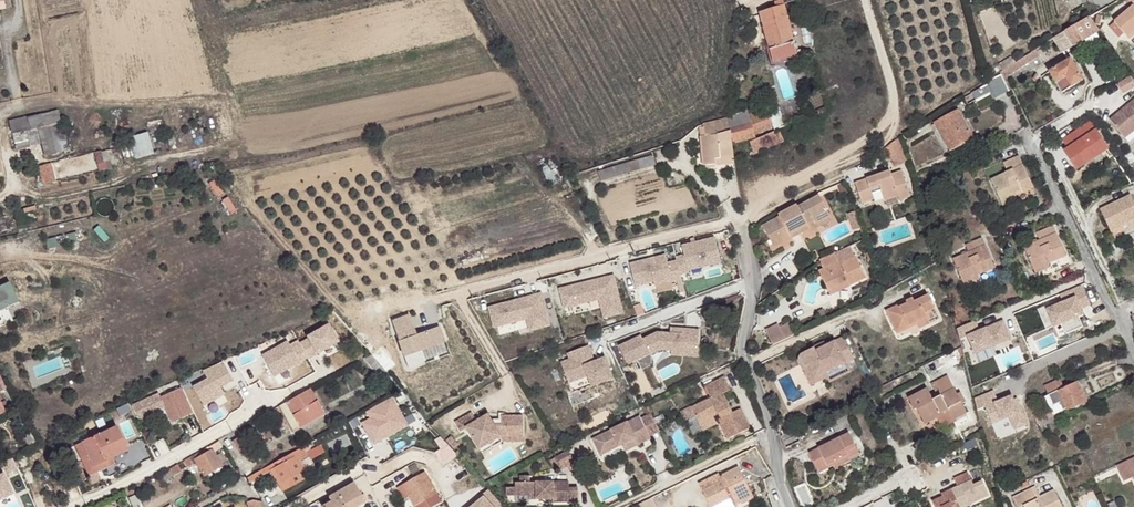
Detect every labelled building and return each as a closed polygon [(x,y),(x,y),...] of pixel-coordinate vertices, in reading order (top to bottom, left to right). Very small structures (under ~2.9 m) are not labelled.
[(794,42),(787,17),(783,1),(775,3),(776,9),(760,14),(769,49),(770,49),(793,42),(794,42)] [(1133,5),(1130,8),(1114,21),(1114,22),(1109,26),(1119,37),(1124,33),(1127,36),(1133,30),(1133,6),(1133,5)] [(1102,42),(1096,33),(1099,31),(1089,17),(1064,31),(1073,47),(1084,40),(1090,49),(1102,42)] [(1073,47),(1064,31),(1052,39),(1062,53),(1073,47)] [(793,42),(770,49),(774,61),(796,55),(793,42)] [(1002,71),(1006,77),(1038,56),(1035,50),(1002,71)] [(998,65),(1002,71),(1015,62),(1011,56),(998,65)] [(1070,59),(1049,71),(1061,93),(1083,80),(1070,59)] [(971,92),(976,102),(990,94),(992,98),(1008,90),(1001,74),(985,82),(986,85),(971,92)] [(1133,83),(1129,76),(1118,83),(1124,93),(1133,87),(1133,83)] [(1109,119),(1121,133),(1133,123),(1133,99),(1109,119)] [(766,109),(748,115),(753,135),(773,127),(766,109)] [(728,119),(730,128),(732,144),(754,138),(753,135),(748,115),(746,110),(728,119)] [(938,128),(950,150),(972,138),(957,111),(932,125),(935,130),(938,128)] [(68,148),(57,112),(27,118),(27,117),(10,121),(12,133),(54,124),(61,150),(68,148)] [(728,119),(703,125),(703,127),(705,136),(700,136),(703,165),(716,164),(715,157),(733,155),(732,144),(730,128),(728,119)] [(1095,130),(1090,122),(1063,139),(1068,148),(1095,130)] [(1121,133),(1125,139),(1133,131),(1133,123),(1121,133)] [(54,124),(12,133),(15,147),(41,142),(44,154),(61,150),(54,124)] [(750,142),(753,154),(783,141),(778,129),(750,142)] [(1081,158),(1104,143),(1095,130),(1068,148),(1071,152),(1067,155),(1076,168),(1084,163),(1081,158)] [(883,149),(888,161),(892,160),(896,158),(899,166),(907,163),(898,138),(883,149)] [(1084,163),(1107,148),(1104,143),(1081,158),(1084,163)] [(106,150),(94,153),(99,172),(111,169),(106,150)] [(653,155),(597,172),(600,181),(656,165),(653,155)] [(733,155),(715,157),(716,164),(734,163),(733,155)] [(990,180),(1002,206),(1017,199),(1015,195),(1014,193),(1021,190),(1023,192),(1033,187),(1019,155),(1003,163),(1007,172),(990,180)] [(55,181),(50,164),(39,167),(43,184),(55,181)] [(854,183),(862,203),(874,199),(871,192),(870,189),(879,185),(880,189),(884,201),(898,196),(899,200),(911,197),(901,170),(891,174),(890,170),(854,183)] [(845,185),(838,187),(841,195),(848,192),(845,185)] [(791,238),(809,229),(809,228),(807,224),(814,220),(815,223),(830,215),(819,195),(798,207),(797,205),(778,215),(779,217),(763,226),(772,243),(789,234),(791,237),(791,238)] [(1110,231),(1133,221),(1133,202),(1130,195),(1100,209),(1110,231)] [(848,213),(854,230),(861,228),(855,211),(848,213)] [(809,229),(810,231),(832,219),(830,215),(815,223),(814,220),(807,224),(809,228),(809,229)] [(1110,231),(1113,236),(1133,226),(1133,221),(1110,231)] [(1024,248),(1035,273),(1049,267),(1048,263),(1047,261),(1054,258),(1055,260),(1066,256),(1053,225),(1036,233),(1039,241),(1024,248)] [(78,240),(75,232),(66,234),(68,243),(78,240)] [(772,243),(774,247),(791,237),(789,234),(772,243)] [(57,245),(55,237),(45,239),(47,248),(57,245)] [(721,262),(715,237),(682,245),(684,254),(676,257),(677,261),(680,274),(689,271),(689,270),(721,262)] [(953,259),(964,285),(978,279),(977,275),(976,273),(983,269),(984,272),(995,267),(982,238),(965,245),(968,253),(953,259)] [(818,270),(827,290),(847,281),(849,286),(866,277),(856,257),(855,257),(850,246),(835,254),(820,261),(823,268),(818,270)] [(680,274),(677,261),(668,263),(666,255),(653,258),(654,261),(651,262),(650,259),(630,264),(635,285),(654,280),(655,285),(681,278),(680,274)] [(622,313),(613,275),(598,279),(599,283),(592,285),(591,281),(559,289),(564,308),(599,299),(604,318),(622,313)] [(7,307),(19,302),(9,281),(0,285),(0,310),(7,307)] [(827,290),(830,295),(849,286),(847,281),(827,290)] [(1077,317),(1081,315),(1078,309),(1089,305),(1080,285),(1059,294),(1063,303),(1055,307),(1053,303),(1037,310),(1046,331),(1054,327),(1058,338),(1082,327),(1077,317)] [(550,326),(541,293),(529,297),(530,300),(524,302),(523,298),(489,308),(494,328),(526,319),(534,317),(537,329),(550,326)] [(886,311),(897,333),(917,324),(916,322),(927,317),(925,313),(934,309),(927,293),(913,299),(913,298),(886,311)] [(645,314),(641,303),(634,306),(638,316),(645,314)] [(13,320),(7,307),(0,310),(0,326),(13,320)] [(422,351),(444,343),(438,327),(416,335),(409,316),(391,323),(408,368),(425,361),(422,351)] [(537,329),(534,317),(526,319),(529,327),(530,331),(537,329)] [(917,324),(919,329),(930,324),(927,317),(916,322),(917,324)] [(975,353),(1010,337),(1002,320),(989,326),(990,329),(987,330),(985,327),(978,331),(974,321),(956,329),(959,339),(967,336),(975,353)] [(766,330),(773,345),(795,335),(789,323),(780,328),(778,324),(766,330)] [(681,351),(682,345),(698,346),(699,329),(673,327),(673,332),(665,332),(659,335),(658,331),(643,339),(641,335),(619,345),(628,364),(650,353),(651,355),(661,350),(671,350),(681,351)] [(835,342),(845,363),(854,359),(843,338),(835,342)] [(809,366),(815,378),(826,373),(845,363),(835,342),(816,351),(814,348),(800,354),(799,356),(798,360),(798,362),(799,363),(802,365),(804,366),(806,366),(809,366)] [(814,348),(816,351),(826,346),(824,342),(814,348)] [(613,378),(605,357),(589,363),(587,357),(592,355),(588,345),(568,353),(570,359),(561,362),(569,383),(588,376),(593,386),(613,378)] [(697,357),(698,346),(682,345),(681,351),(671,350),(671,355),(697,357)] [(364,357),(381,377),(386,372),(371,353),(364,357)] [(804,366),(812,384),(828,376),(826,373),(815,378),(809,366),(806,366),(804,366)] [(925,424),(937,418),(940,416),(939,413),(947,409),(953,420),(956,418),(967,413),(962,404),(957,394),(948,376),(931,385),(935,393),(937,397),(933,400),(931,396),(927,389),(908,398),(915,410),(917,409),(925,424)] [(695,416),(698,423),(713,416),(718,414),(720,418),(718,419),(727,439),(749,428),(740,409),(733,412),(723,393),(730,389),(724,377),(705,387),(711,399),(691,408),(691,406),(680,411),(685,421),(695,416)] [(1067,409),(1067,410),(1086,401),(1077,381),(1064,388),(1060,379),(1044,386),(1048,395),(1053,406),(1059,403),(1063,411),(1067,409)] [(182,388),(161,395),(170,424),(192,417),(182,388)] [(286,401),(300,427),(325,414),(310,388),(286,401)] [(957,394),(962,404),(965,402),(960,392),(957,394)] [(144,399),(150,412),(163,406),(157,393),(144,399)] [(1053,416),(1053,415),(1063,411),(1059,403),(1053,406),(1048,395),(1044,397),(1049,407),(1053,416)] [(5,411),(5,410),(9,408),(6,400),(1,402),(0,400),(0,414),(5,411)] [(279,405),(292,431),(300,427),(286,401),(279,405)] [(1010,426),(1013,434),(1025,428),(1053,416),(1049,407),(1010,426)] [(937,418),(942,429),(957,421),(956,418),(953,420),(947,409),(939,413),(940,416),(937,418)] [(467,428),(479,449),(501,436),(523,436),(523,415),(501,415),(501,424),(493,424),(488,414),(477,421),(472,412),(455,423),(460,432),(467,428)] [(592,439),(598,453),(621,442),(622,445),(625,451),(651,439),(650,436),(660,432),(651,413),(641,418),(640,416),(592,439)] [(1025,428),(1028,435),(1056,422),(1056,421),(1060,420),(1059,417),(1055,419),(1053,415),(1053,416),(1025,428)] [(698,423),(702,431),(716,424),(713,416),(698,423)] [(81,442),(92,466),(112,457),(127,450),(116,426),(81,442)] [(241,436),(243,440),(253,434),(249,429),(240,435),(241,436)] [(809,453),(817,470),(840,458),(842,461),(859,452),(849,433),(809,453)] [(232,441),(240,455),(249,450),(243,440),(241,436),(232,441)] [(433,455),(440,467),(459,456),(441,437),(435,441),(441,450),(433,455)] [(978,446),(974,438),(968,441),(971,449),(978,446)] [(449,444),(453,448),(458,444),(454,439),(449,444)] [(184,461),(188,468),(197,463),(204,477),(222,466),(214,452),(222,447),(219,441),(184,461)] [(74,445),(88,476),(115,463),(112,457),(92,466),(81,442),(74,445)] [(598,453),(600,455),(622,445),(621,442),(598,453)] [(247,477),(250,482),(271,470),(278,484),(285,481),(289,488),(303,480),(299,472),(304,469),(299,460),(309,455),(310,458),(324,450),(320,444),(310,450),(307,444),(281,458),(273,463),(247,477)] [(567,467),(570,471),(577,468),(569,450),(550,460),(554,469),(559,467),(561,470),(567,467)] [(271,459),(273,463),(281,458),(279,455),(271,459)] [(377,461),(380,466),(388,462),(385,456),(377,461)] [(1116,466),(1124,482),(1133,477),(1133,480),(1133,457),(1116,466)] [(817,470),(818,473),(842,461),(840,458),(817,470)] [(380,466),(377,461),(370,464),(374,470),(380,466)] [(169,469),(173,475),(181,471),(177,464),(169,469)] [(710,506),(713,506),(730,498),(734,506),(753,496),(739,467),(719,477),(721,482),(702,491),(710,506)] [(415,506),(433,506),(442,502),(425,472),(402,485),(403,486),(409,497),(415,506)] [(935,506),(965,506),(970,505),(963,490),(973,485),(968,472),(954,478),(957,486),(941,493),(942,496),(932,501),(935,506)] [(515,487),(515,495),(530,495),(530,499),(553,498),(553,502),(578,501),(578,488),(569,488),(569,482),(530,482),(530,475),(520,476),(520,482),(515,483),(515,487)] [(699,485),(702,491),(721,482),(718,475),(699,485)] [(289,488),(285,481),(278,484),(283,492),(289,488)] [(322,506),(356,506),(365,502),(354,482),(319,502),(322,506)] [(592,483),(586,486),(589,491),(594,488),(592,483)] [(398,489),(404,500),(409,497),(403,486),(398,489)] [(1016,506),(1021,506),(1023,506),(1062,506),(1054,490),(1040,497),(1035,487),(1012,498),(1016,506)] [(475,495),(470,499),(476,506),(479,506),(482,505),(475,495)] [(269,497),(262,501),(265,506),(275,506),(269,497)] [(730,498),(713,506),(734,506),(730,498)] [(637,504),(639,506),(654,506),(649,499),(637,504)]
